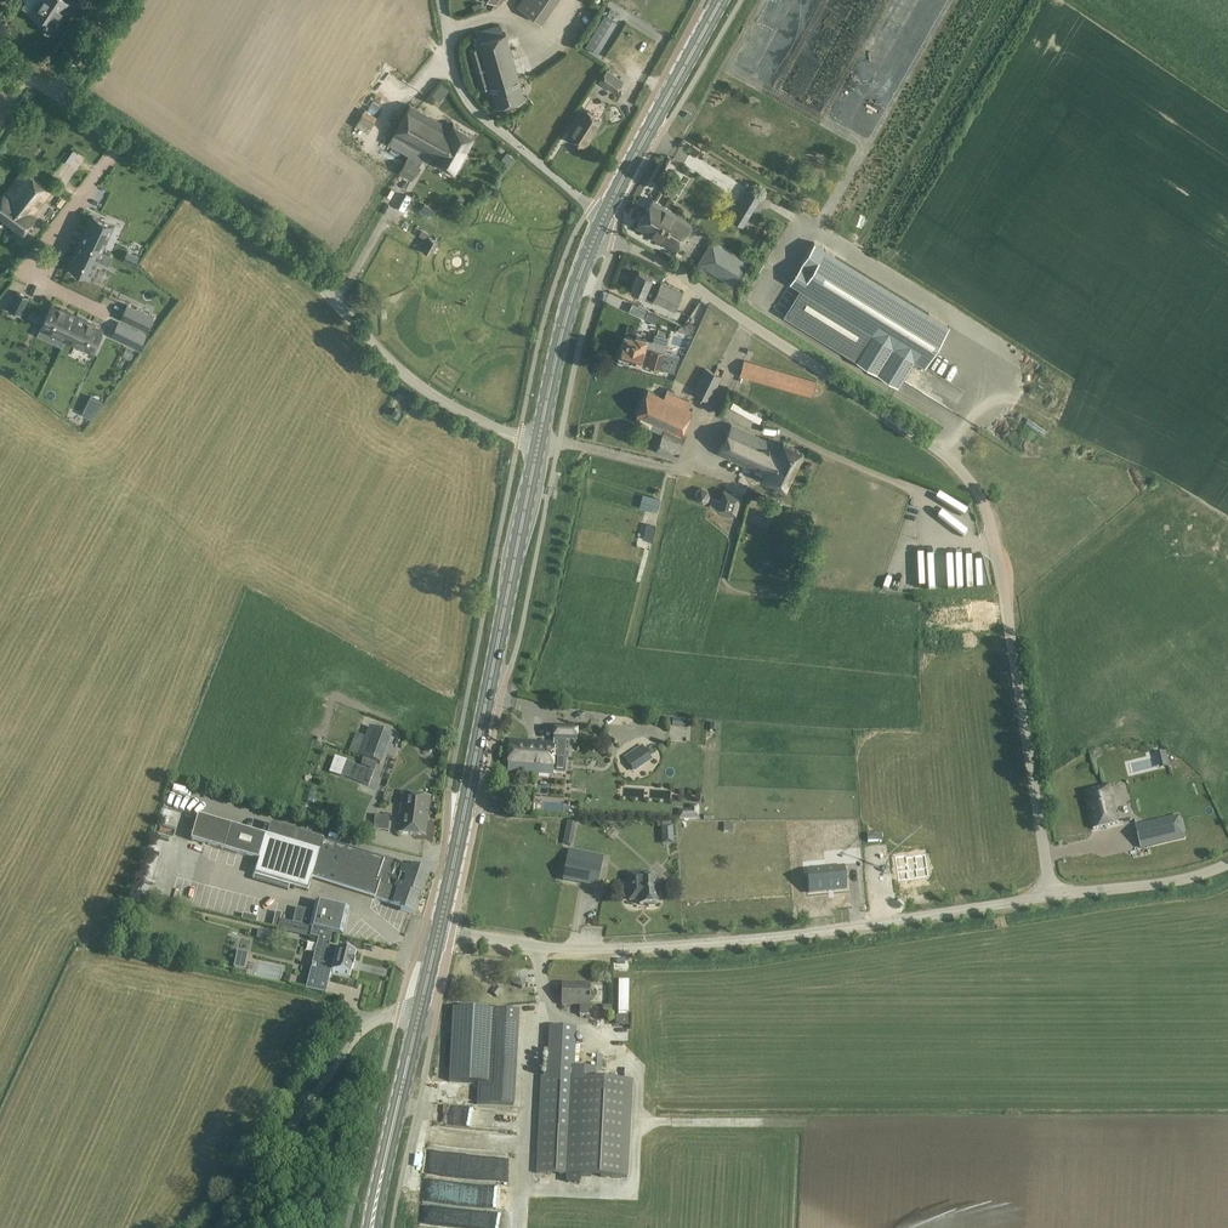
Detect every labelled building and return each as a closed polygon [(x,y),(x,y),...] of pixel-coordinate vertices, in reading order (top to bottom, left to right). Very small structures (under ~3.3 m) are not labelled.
[(39,8),(42,10),(36,18),(44,23),(41,27),(51,34),(71,5),(63,0),(45,0),(39,8)] [(539,18),(552,0),(518,0),(517,1),(539,18)] [(502,33),(499,24),(474,31),(479,46),(469,49),(479,85),(476,86),(477,90),(491,86),(497,107),(525,99),(505,32),(502,33)] [(624,81),(606,69),(598,82),(615,93),(624,81)] [(445,100),(442,98),(449,88),(440,81),(431,94),(435,97),(432,102),(440,108),(445,100)] [(420,162),(425,153),(426,150),(433,153),(440,140),(443,141),(450,127),(409,105),(387,144),(408,155),(420,162)] [(601,119),(585,109),(569,135),(586,145),(592,137),(591,136),(601,119)] [(453,123),(450,127),(443,141),(450,145),(451,143),(464,150),(473,134),(453,123)] [(450,145),(443,141),(440,140),(433,153),(426,150),(425,153),(433,158),(433,159),(452,171),(464,150),(451,143),(450,145)] [(420,162),(408,155),(399,172),(411,179),(420,162)] [(22,169),(4,194),(3,194),(0,198),(0,216),(23,232),(35,216),(33,213),(50,190),(22,169)] [(692,223),(653,199),(637,225),(676,249),(692,223)] [(747,218),(733,210),(729,218),(743,226),(747,218)] [(84,232),(79,241),(101,251),(113,226),(93,216),(85,232),(84,232)] [(438,242),(429,237),(422,249),(431,254),(438,242)] [(101,251),(79,241),(75,249),(77,250),(74,256),(73,255),(67,266),(90,277),(96,266),(94,266),(97,260),(101,251)] [(949,325),(814,242),(801,263),(812,269),(783,315),(898,386),(914,359),(925,366),(949,325)] [(746,262),(714,243),(700,265),(733,285),(746,262)] [(135,264),(138,257),(127,251),(124,259),(135,264)] [(682,291),(638,271),(630,288),(644,294),(648,286),(656,290),(653,297),(675,307),(682,291)] [(376,280),(372,284),(380,290),(383,286),(376,280)] [(17,291),(9,309),(20,314),(28,297),(17,291)] [(67,338),(77,316),(67,311),(67,312),(51,305),(41,327),(58,335),(58,334),(67,338)] [(127,305),(121,318),(147,330),(153,317),(127,305)] [(658,316),(647,311),(644,317),(655,322),(658,316)] [(87,321),(77,316),(67,338),(75,342),(75,343),(92,351),(102,329),(86,322),(87,321)] [(678,330),(693,335),(696,325),(690,323),(679,326),(678,330)] [(145,335),(132,328),(125,342),(138,348),(145,335)] [(668,338),(655,334),(653,341),(636,336),(636,338),(626,336),(623,345),(621,346),(620,349),(622,350),(621,354),(631,356),(630,358),(675,371),(679,356),(664,351),(668,338)] [(817,379),(742,359),(738,373),(813,394),(817,379)] [(722,376),(705,368),(693,392),(710,401),(722,376)] [(673,391),(669,389),(665,397),(648,389),(637,413),(666,427),(663,432),(662,432),(655,447),(675,457),(683,441),(677,439),(680,432),(681,432),(692,408),(688,406),(690,401),(672,393),(673,391)] [(91,395),(82,414),(90,418),(102,401),(91,395)] [(729,399),(726,406),(757,418),(760,411),(729,399)] [(400,411),(395,408),(392,412),(396,416),(400,411)] [(777,444),(734,424),(720,453),(755,469),(757,467),(768,472),(765,478),(788,488),(804,452),(784,442),(780,450),(776,448),(777,444)] [(696,491),(694,496),(697,502),(703,504),(708,501),(710,495),(707,490),(702,488),(696,491)] [(743,495),(725,490),(722,499),(712,496),(710,505),(720,508),(738,513),(743,495)] [(661,499),(643,494),(639,507),(657,512),(661,499)] [(656,527),(646,524),(642,539),(652,542),(656,527)] [(685,719),(673,718),(672,726),(685,727),(685,719)] [(578,727),(555,725),(553,741),(577,743),(578,727)] [(395,734),(374,726),(370,736),(361,732),(353,751),(367,756),(365,762),(378,767),(381,762),(384,763),(395,734)] [(565,758),(553,757),(554,746),(510,743),(507,771),(552,775),(552,773),(564,774),(565,758)] [(653,760),(642,745),(624,757),(635,773),(653,760)] [(328,771),(369,786),(374,771),(334,756),(328,771)] [(1113,799),(1110,787),(1110,786),(1085,792),(1094,830),(1119,824),(1113,799)] [(430,797),(402,793),(397,832),(425,835),(430,797)] [(699,820),(699,806),(689,806),(689,820),(699,820)] [(191,841),(260,860),(256,874),(309,890),(325,841),(271,824),(268,835),(199,814),(191,841)] [(375,814),(373,829),(389,830),(390,815),(375,814)] [(1180,816),(1136,827),(1141,848),(1185,838),(1180,816)] [(661,844),(673,844),(673,824),(661,824),(661,844)] [(389,904),(394,890),(394,888),(387,885),(381,884),(384,875),(389,877),(391,877),(396,862),(374,855),(371,856),(325,841),(313,878),(373,898),(389,904)] [(603,858),(569,851),(563,881),(596,888),(603,858)] [(906,854),(894,856),(898,881),(929,876),(925,854),(907,856),(906,854)] [(402,865),(394,888),(394,890),(419,899),(420,899),(429,874),(402,865)] [(845,871),(809,871),(809,893),(846,893),(845,871)] [(387,885),(389,877),(384,875),(381,884),(387,885)] [(648,879),(648,875),(628,876),(629,902),(639,902),(639,907),(646,906),(648,909),(654,908),(655,906),(657,906),(656,879),(648,879)] [(394,890),(389,904),(400,908),(399,911),(413,916),(419,899),(394,890)] [(142,901),(135,899),(131,911),(138,913),(142,901)] [(319,939),(330,941),(331,934),(343,937),(348,910),(316,903),(312,922),(311,926),(310,928),(310,929),(312,930),(311,937),(319,939)] [(311,926),(312,922),(308,921),(310,912),(297,909),(293,923),(307,926),(307,925),(311,926)] [(241,920),(256,923),(258,916),(242,913),(241,920)] [(310,929),(310,928),(303,926),(301,935),(311,937),(312,930),(310,929)] [(273,933),(259,929),(257,938),(271,941),(273,933)] [(330,941),(319,939),(316,955),(318,955),(315,966),(314,966),(313,969),(315,970),(313,976),(311,975),(312,974),(311,974),(307,990),(327,995),(332,972),(350,977),(352,968),(354,968),(356,960),(354,960),(356,953),(329,947),(330,941)] [(233,967),(243,969),(247,952),(236,950),(233,967)] [(522,989),(525,982),(518,979),(515,985),(522,989)] [(618,1017),(628,1017),(629,981),(619,981),(618,1017)] [(589,985),(561,985),(561,1005),(580,1005),(580,1015),(589,1015),(589,985)] [(491,992),(497,997),(502,992),(496,986),(491,992)] [(603,1006),(603,1016),(612,1016),(612,1005),(603,1006)] [(517,1012),(452,1008),(449,1057),(514,1061),(517,1012)] [(574,1029),(549,1028),(546,1077),(541,1077),(535,1173),(628,1178),(633,1082),(572,1079),(574,1029)] [(485,1128),(485,1109),(437,1108),(437,1127),(485,1128)] [(506,1183),(509,1153),(479,1150),(480,1142),(474,1142),(472,1152),(444,1150),(444,1154),(435,1153),(435,1159),(427,1159),(425,1177),(423,1177),(421,1200),(439,1202),(440,1195),(448,1196),(448,1189),(464,1190),(464,1188),(458,1187),(459,1178),(506,1183)] [(460,1227),(505,1227),(507,1211),(423,1203),(420,1224),(460,1227)]
